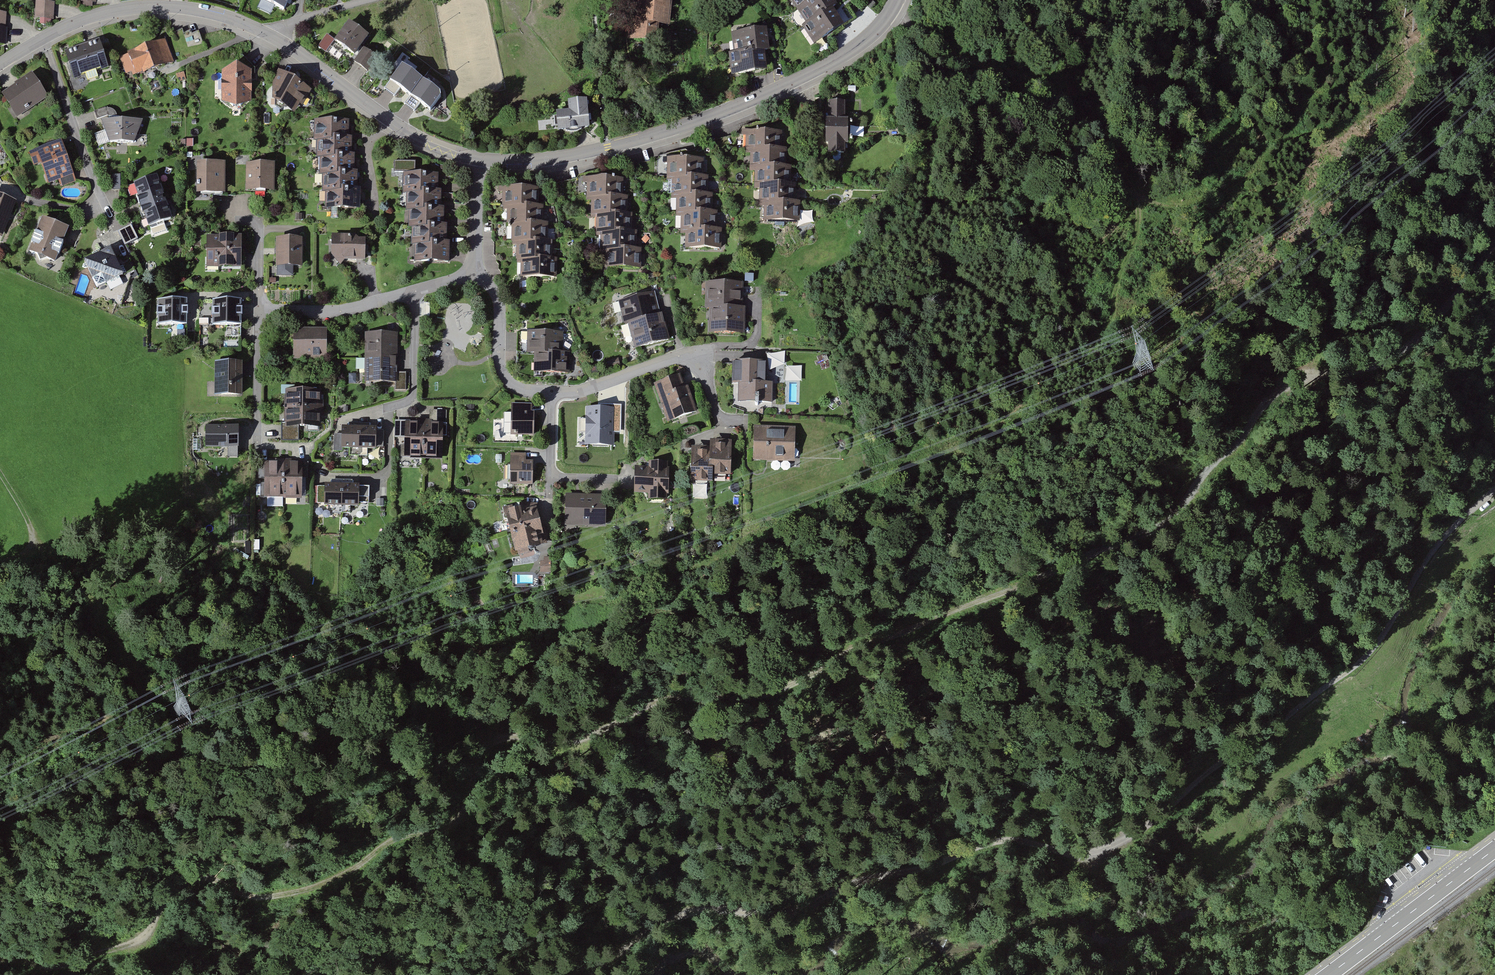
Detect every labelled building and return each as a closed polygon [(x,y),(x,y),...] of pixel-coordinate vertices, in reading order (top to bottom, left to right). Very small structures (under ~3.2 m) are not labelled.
[(286,10),(290,0),(264,0),(286,10)] [(634,24),(626,24),(625,41),(653,43),(655,27),(666,28),(668,0),(636,0),(634,24)] [(806,24),(800,28),(811,44),(840,25),(828,8),(833,5),(829,0),(789,0),(806,24)] [(54,3),(34,3),(34,22),(53,22),(54,3)] [(0,10),(0,44),(7,44),(9,11),(0,10)] [(369,34),(349,20),(335,40),(355,54),(369,34)] [(762,29),(729,33),(731,52),(726,53),(729,76),(762,72),(760,51),(765,50),(762,29)] [(318,45),(325,51),(334,39),(327,33),(318,45)] [(100,39),(63,52),(73,79),(110,66),(100,39)] [(163,39),(118,57),(126,79),(171,61),(163,39)] [(378,57),(364,47),(354,61),(368,70),(378,57)] [(440,91),(402,63),(390,80),(383,89),(395,96),(400,88),(407,94),(409,95),(403,104),(414,111),(420,103),(428,108),(431,110),(441,96),(440,91)] [(229,64),(220,71),(220,101),(229,109),(248,100),(247,70),(229,64)] [(309,92),(275,70),(265,102),(289,115),(295,105),(301,107),(309,92)] [(31,74),(1,97),(16,117),(46,94),(31,74)] [(570,110),(557,112),(559,132),(592,128),(589,100),(569,102),(570,110)] [(828,151),(848,151),(848,102),(828,102),(828,151)] [(145,120),(102,120),(109,143),(135,142),(145,120)] [(346,122),(312,121),(311,141),(315,141),(315,160),(318,160),(317,176),(321,176),(321,193),(324,193),(323,210),(357,211),(358,190),(354,190),(355,173),(351,173),(352,155),(348,155),(349,139),(346,138),(346,122)] [(786,133),(751,132),(751,153),(755,153),(754,171),(757,171),(756,187),(761,187),(760,205),(763,205),(762,221),(797,222),(797,201),(794,201),(794,184),(791,184),(791,167),(788,167),(788,150),(785,150),(786,133)] [(61,139),(29,150),(34,164),(39,163),(46,182),(56,179),(60,188),(77,181),(61,139)] [(708,160),(674,159),(673,180),(677,180),(676,198),(679,198),(679,214),(683,214),(683,232),(685,232),(685,248),(719,249),(720,229),(716,228),(717,212),(713,211),(714,194),(710,194),(711,177),(707,177),(708,160)] [(415,160),(393,161),(394,172),(416,171),(415,160)] [(220,163),(193,163),(192,195),(220,196),(220,163)] [(270,164),(242,164),(242,192),(270,191),(270,164)] [(436,176),(401,175),(401,195),(405,195),(404,214),(407,214),(406,230),(411,230),(410,247),(413,247),(412,264),(447,265),(447,244),(444,244),(444,227),(441,227),(441,209),(438,209),(438,192),(435,192),(436,176)] [(157,177),(134,184),(148,227),(171,219),(157,177)] [(628,180),(593,179),(593,200),(596,200),(596,218),(599,218),(598,234),(603,234),(602,252),(605,252),(604,268),(639,269),(639,248),(636,248),(636,231),(633,231),(633,214),(630,214),(630,197),(627,197),(628,180)] [(542,189),(508,188),(507,209),(511,209),(511,227),(514,227),(513,243),(517,243),(517,261),(520,261),(519,277),(553,278),(554,257),(550,257),(551,240),(547,240),(548,223),(544,223),(545,206),(542,206),(542,189)] [(0,195),(0,233),(4,235),(18,202),(0,195)] [(67,228),(41,218),(28,252),(55,262),(67,228)] [(131,224),(118,230),(125,245),(138,239),(131,224)] [(365,235),(332,234),(331,257),(364,258),(365,235)] [(238,237),(203,237),(203,269),(238,269),(238,237)] [(298,240),(273,240),(273,269),(298,269),(298,240)] [(125,272),(111,246),(84,260),(98,286),(125,272)] [(754,273),(745,272),(744,281),(754,281),(754,273)] [(740,284),(704,284),(704,311),(707,311),(707,336),(745,336),(745,308),(740,308),(740,284)] [(652,294),(616,305),(623,327),(626,326),(634,351),(669,341),(661,315),(658,316),(652,294)] [(237,301),(209,302),(209,328),(237,327),(237,301)] [(184,302),(156,302),(156,326),(184,327),(184,302)] [(452,306),(453,328),(473,327),(471,304),(452,306)] [(322,331),(290,331),(291,361),(323,360),(322,331)] [(562,331),(527,331),(526,352),(535,352),(535,371),(571,371),(571,349),(562,349),(562,331)] [(394,333),(363,333),(363,384),(394,384),(394,333)] [(762,360),(730,360),(730,382),(738,382),(738,402),(773,402),(773,381),(761,381),(762,360)] [(240,363),(212,363),(212,396),(240,396),(240,363)] [(406,390),(406,371),(396,371),(396,390),(406,390)] [(679,375),(654,384),(667,422),(697,412),(687,386),(683,387),(679,375)] [(280,397),(280,442),(299,442),(298,428),(320,428),(320,390),(285,391),(285,397),(280,397)] [(532,403),(512,403),(511,434),(535,435),(536,411),(532,411),(532,403)] [(588,446),(609,446),(610,432),(620,432),(621,404),(598,403),(598,407),(589,406),(588,446)] [(441,422),(402,422),(402,457),(440,458),(441,422)] [(376,424),(342,424),(342,432),(334,432),(334,450),(343,450),(343,447),(383,447),(383,430),(376,430),(376,424)] [(205,426),(205,447),(228,447),(228,457),(238,457),(238,426),(205,426)] [(796,428),(754,427),(753,461),(794,463),(796,428)] [(709,449),(692,448),(691,481),(712,482),(712,475),(730,476),(732,441),(709,440),(709,449)] [(531,454),(511,453),(510,485),(533,486),(534,461),(531,461),(531,454)] [(300,460),(263,459),(262,496),(299,498),(300,460)] [(650,467),(635,467),(635,492),(649,492),(649,498),(669,498),(670,461),(650,461),(650,467)] [(696,484),(695,495),(707,496),(708,485),(696,484)] [(357,486),(324,486),(324,507),(357,507),(357,486)] [(606,493),(565,492),(565,526),(605,527),(606,493)] [(517,501),(502,506),(516,551),(539,545),(536,533),(542,531),(534,505),(520,509),(517,501)]
